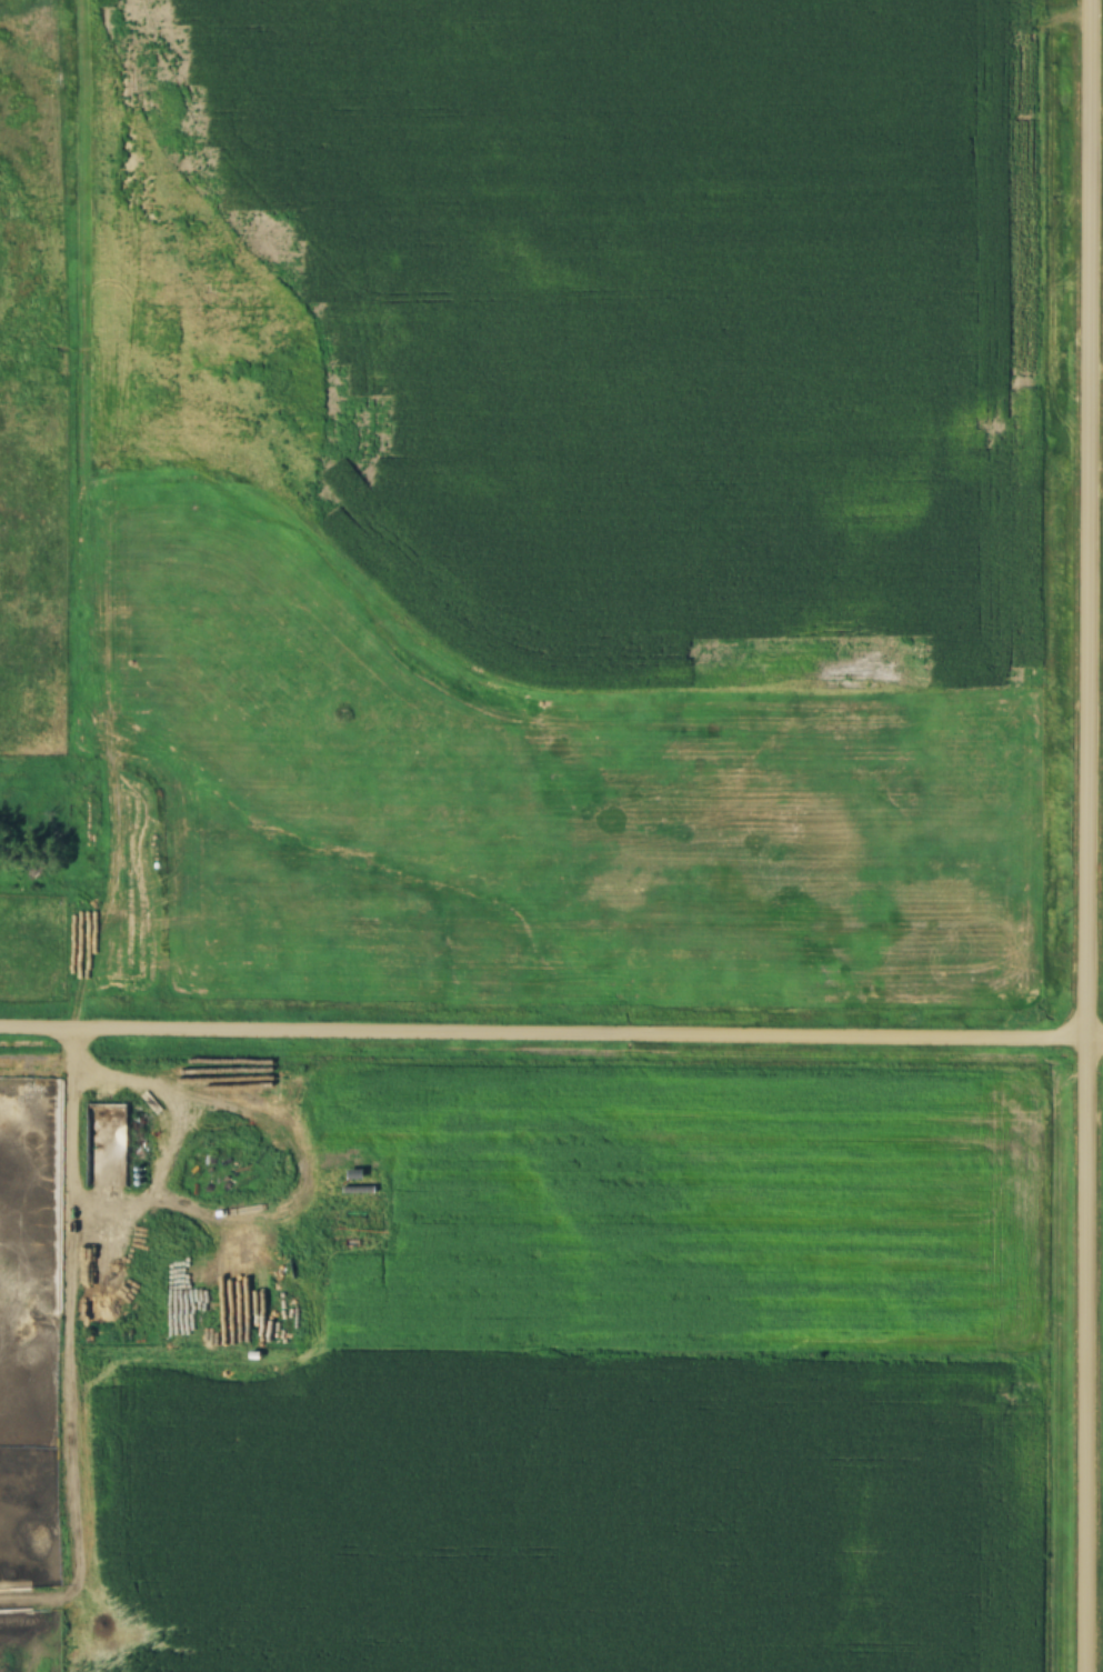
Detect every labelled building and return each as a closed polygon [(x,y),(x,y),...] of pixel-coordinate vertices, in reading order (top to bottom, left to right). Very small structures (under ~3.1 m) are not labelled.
[(129,1103),(87,1103),(87,1189),(129,1189),(129,1103)]
